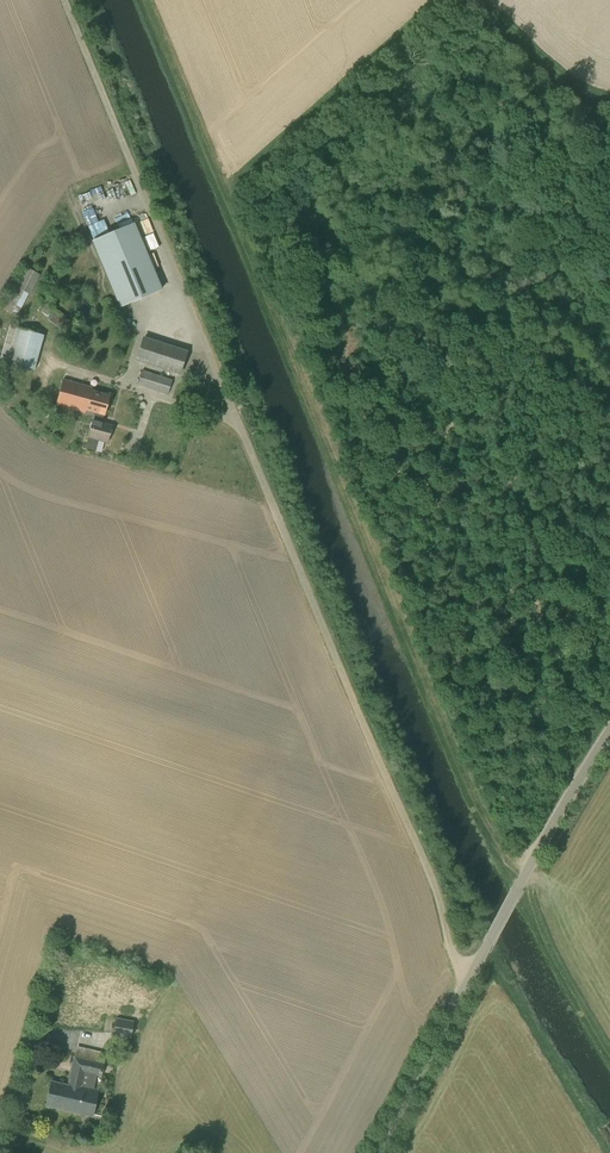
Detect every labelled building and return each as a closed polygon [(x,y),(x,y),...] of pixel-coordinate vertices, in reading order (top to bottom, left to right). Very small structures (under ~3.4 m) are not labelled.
[(114,183),(83,195),(92,220),(105,214),(104,210),(119,204),(117,200),(132,194),(128,183),(116,187),(114,183)] [(122,307),(162,290),(134,224),(94,240),(122,307)] [(48,317),(52,310),(42,303),(38,310),(48,317)] [(44,335),(10,325),(0,360),(35,370),(44,335)] [(180,374),(187,351),(144,338),(137,360),(180,374)] [(168,395),(173,380),(142,370),(138,385),(168,395)] [(86,410),(95,413),(104,415),(110,395),(92,390),(93,388),(64,379),(57,405),(85,413),(86,410)] [(102,423),(104,415),(95,413),(89,438),(88,437),(86,448),(96,451),(99,440),(108,442),(112,425),(102,423)] [(114,1029),(120,1030),(119,1036),(131,1038),(134,1021),(116,1018),(114,1029)] [(102,1076),(104,1063),(74,1057),(68,1085),(51,1081),(46,1106),(93,1116),(99,1089),(94,1088),(97,1075),(102,1076)]
